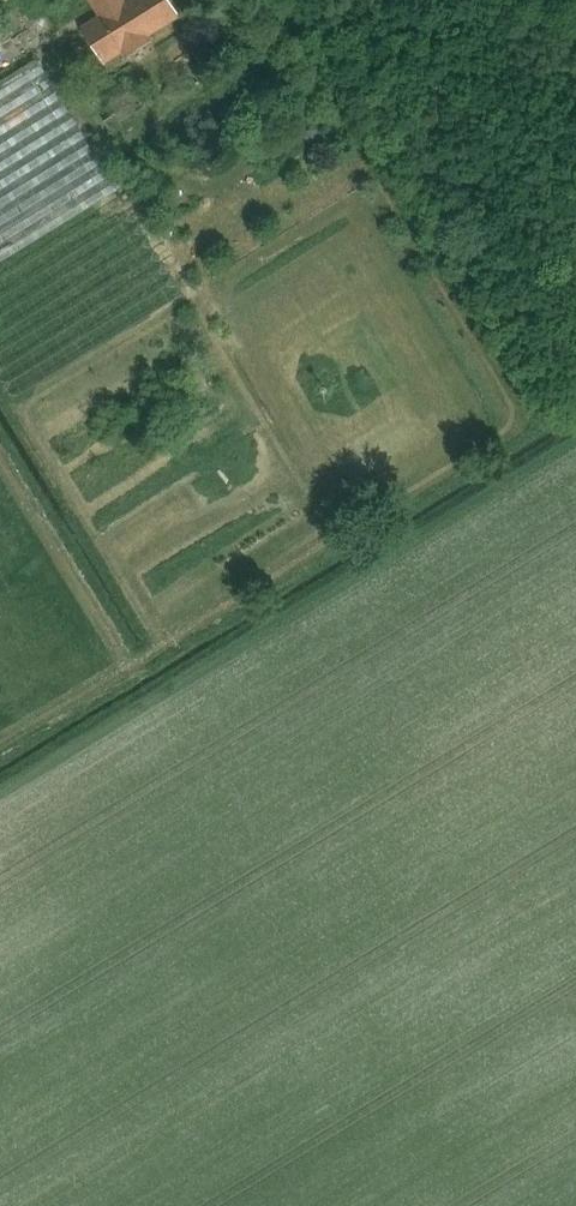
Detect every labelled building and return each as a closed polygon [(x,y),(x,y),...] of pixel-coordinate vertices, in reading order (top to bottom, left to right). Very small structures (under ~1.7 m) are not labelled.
[(104,17),(86,28),(105,59),(123,47),(127,53),(147,41),(144,35),(176,14),(167,0),(131,0),(125,4),(122,0),(94,0),(104,17)] [(0,82),(0,263),(119,190),(38,58),(0,82)] [(106,120),(110,128),(121,122),(116,114),(106,120)] [(316,120),(305,119),(299,128),(304,138),(315,138),(321,129),(316,120)]
